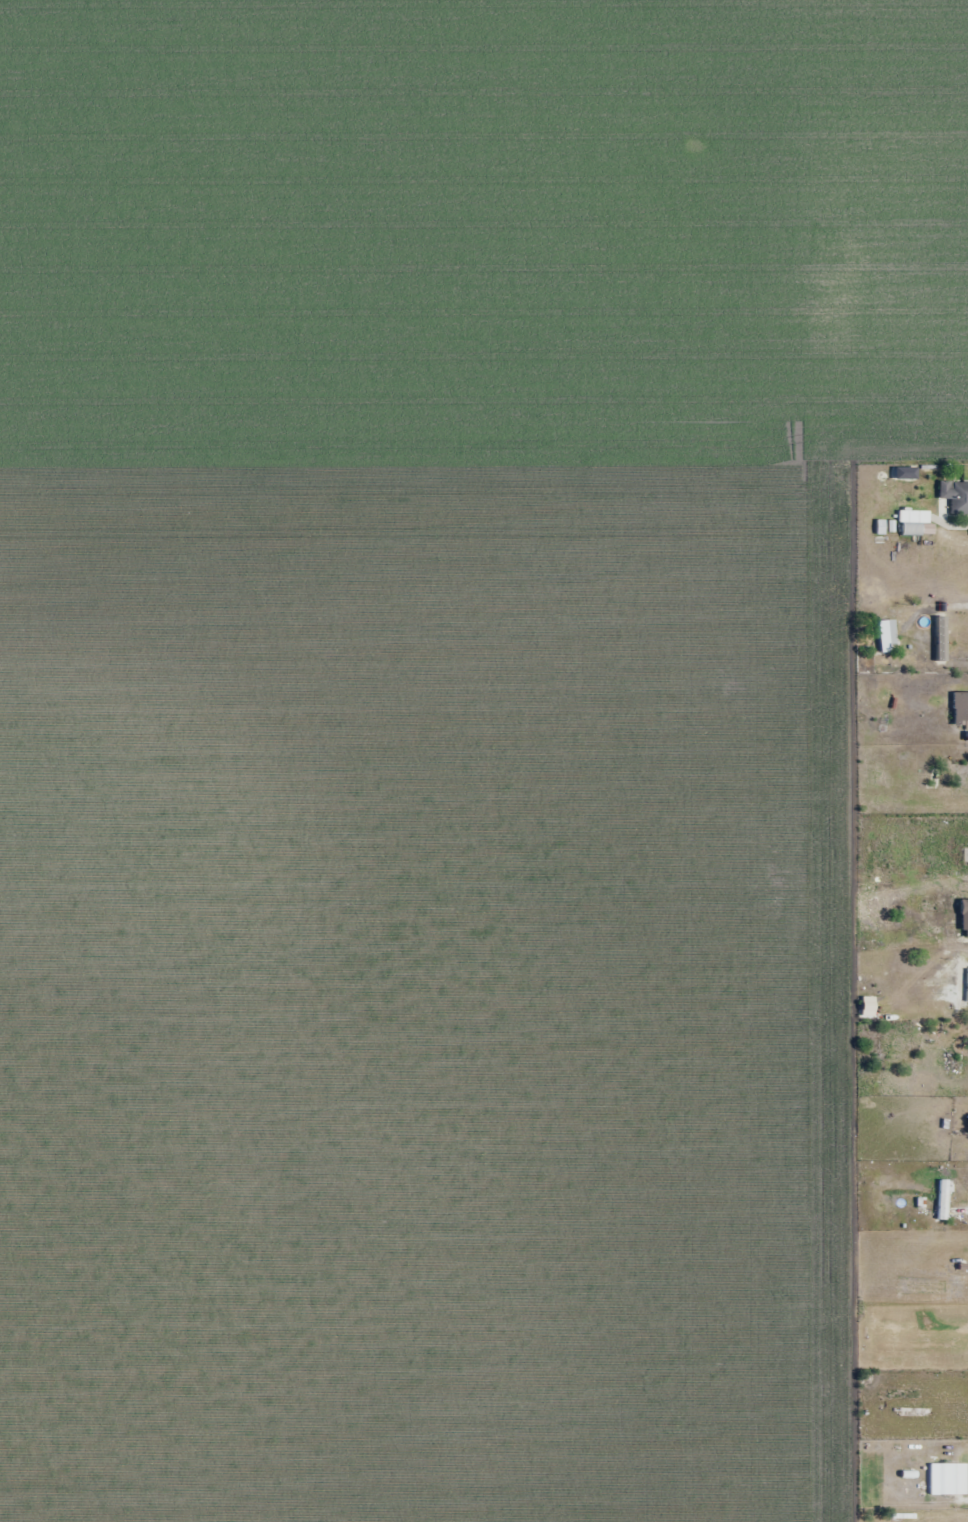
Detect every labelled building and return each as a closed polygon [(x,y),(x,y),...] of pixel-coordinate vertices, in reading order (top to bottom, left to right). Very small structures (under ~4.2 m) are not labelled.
[(967,515),(967,482),(951,482),(949,514),(967,515)] [(928,511),(900,512),(900,522),(903,522),(904,536),(921,536),(920,525),(929,524),(928,511)] [(874,654),(890,654),(889,646),(897,646),(896,620),(873,620),(874,654)] [(949,1220),(949,1180),(938,1180),(938,1220),(949,1220)] [(938,1496),(955,1496),(955,1464),(938,1464),(938,1496)]
